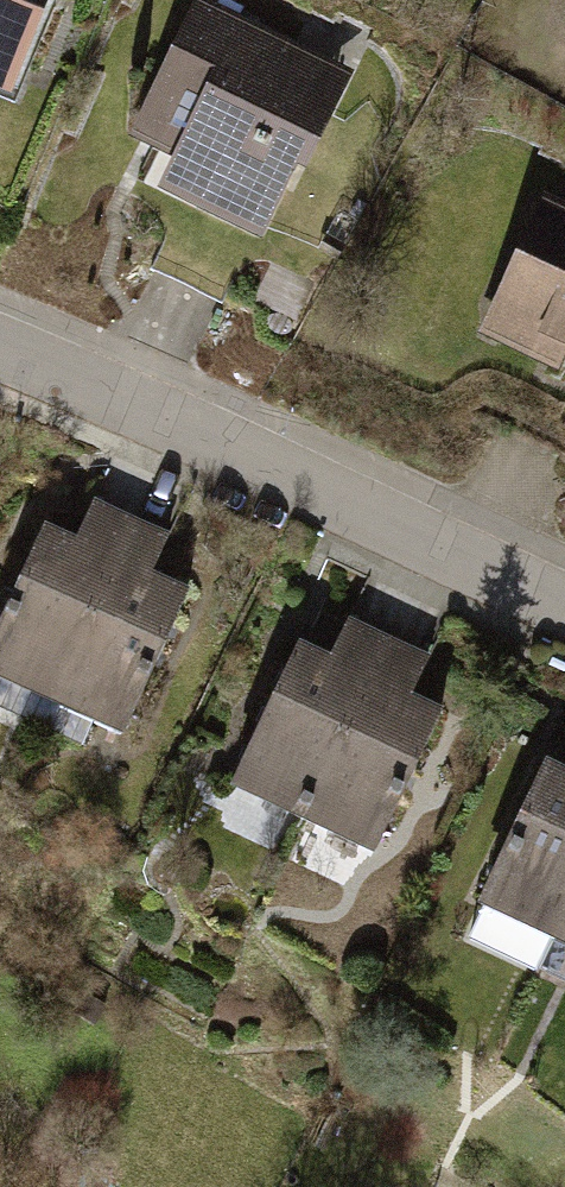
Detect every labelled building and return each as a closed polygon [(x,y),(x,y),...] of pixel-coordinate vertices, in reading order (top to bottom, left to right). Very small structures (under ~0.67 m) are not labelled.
[(76,0),(0,0),(0,97),(33,110),(76,0)] [(350,79),(202,6),(128,154),(276,227),(350,79)] [(540,201),(480,322),(564,365),(564,213),(540,201)] [(8,691),(83,715),(143,531),(99,517),(88,553),(56,543),(8,691)] [(189,546),(143,531),(83,715),(159,739),(204,592),(178,584),(189,546)] [(320,824),(398,653),(356,633),(341,665),(309,650),(245,790),(320,824)] [(442,672),(398,653),(320,824),(393,861),(456,722),(425,708),(442,672)] [(564,937),(564,769),(557,765),(496,908),(564,937)]
